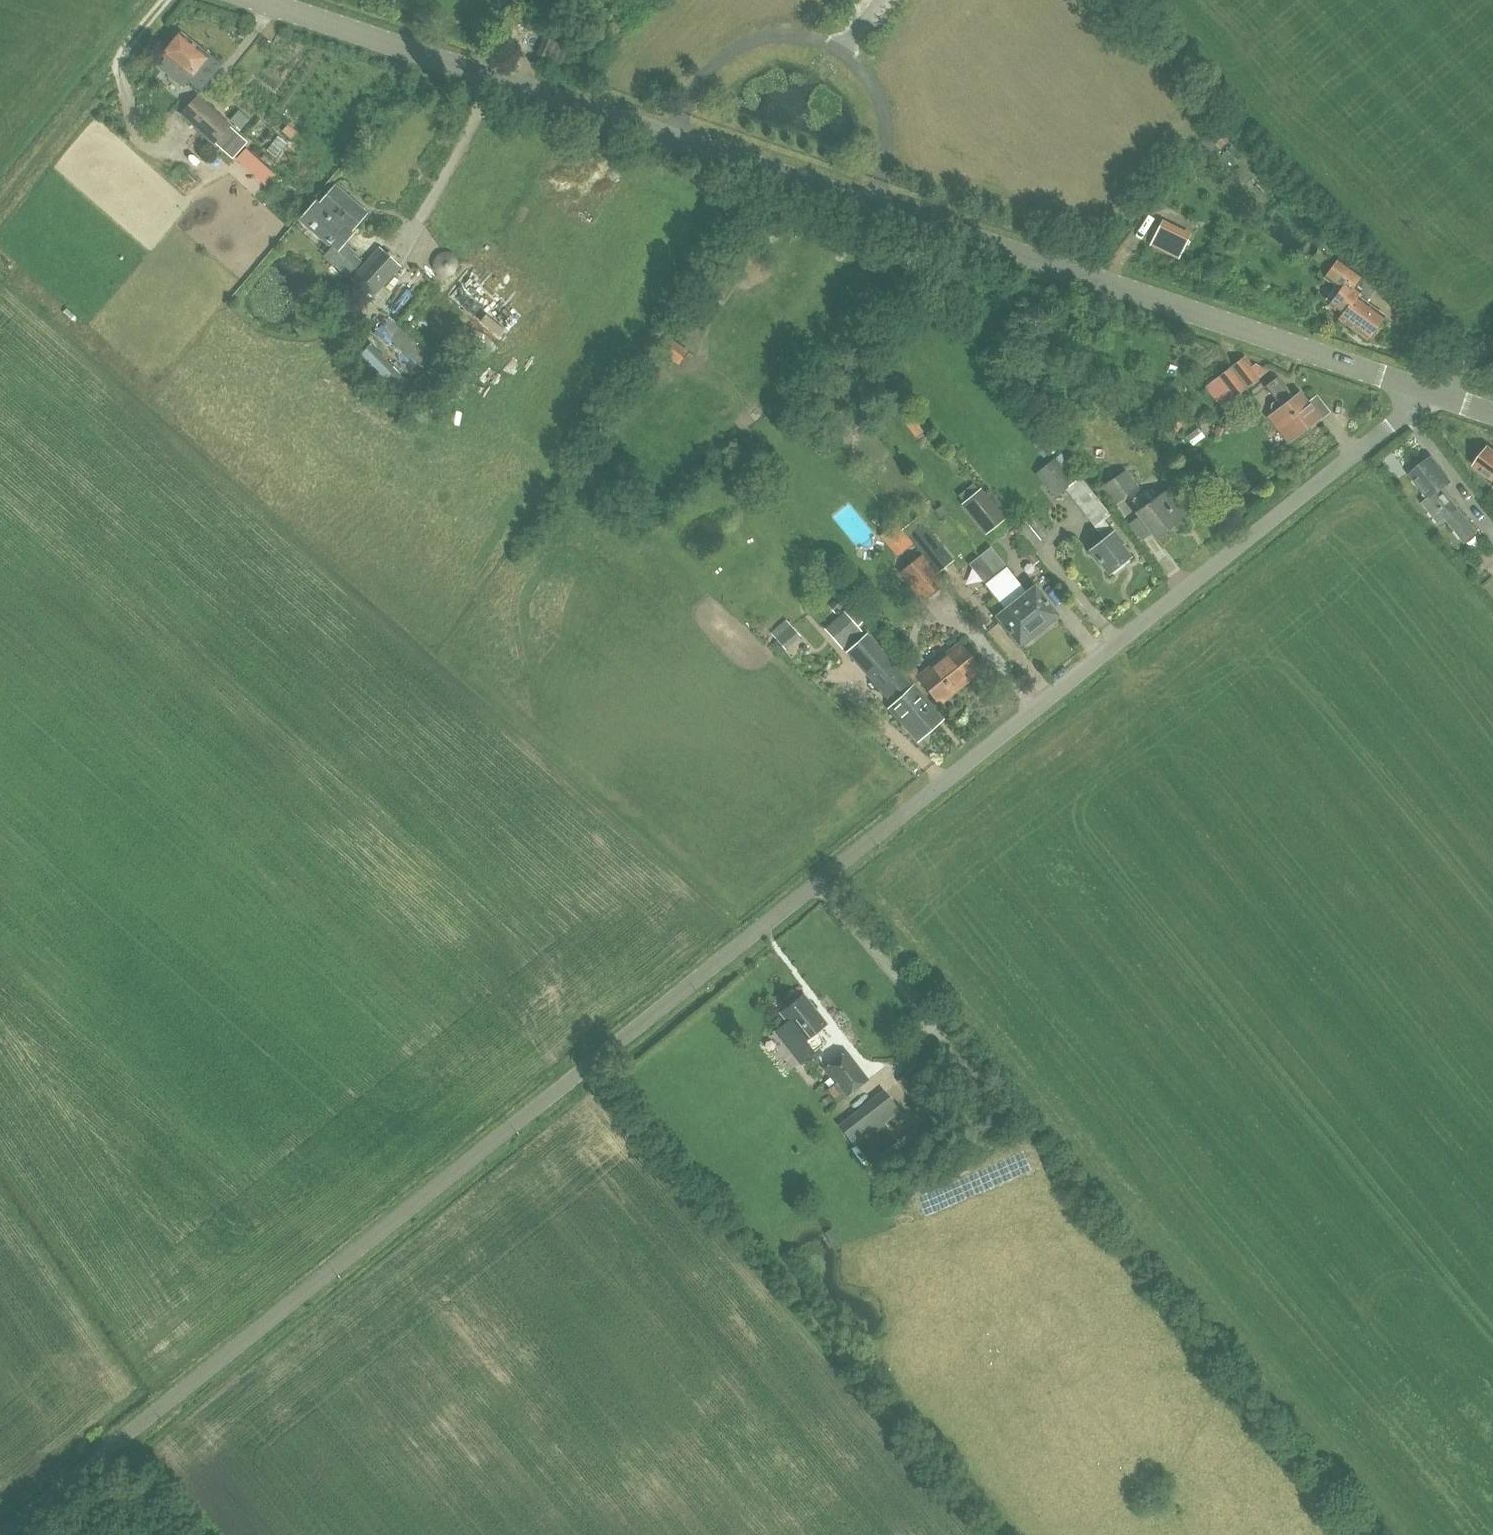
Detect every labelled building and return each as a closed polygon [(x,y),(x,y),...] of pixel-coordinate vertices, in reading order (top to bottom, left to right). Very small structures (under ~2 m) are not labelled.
[(201,90),(212,76),(213,77),(223,65),(198,45),(197,46),(182,34),(165,55),(167,56),(158,67),(183,87),(189,80),(201,90)] [(248,142),(232,127),(199,96),(183,114),(216,143),(233,159),(248,142)] [(244,104),(236,116),(249,123),(256,111),(244,104)] [(268,139),(279,124),(270,118),(260,133),(268,139)] [(297,132),(288,124),(282,131),(291,139),(297,132)] [(288,142),(279,135),(267,150),(277,158),(288,142)] [(1224,136),(1217,141),(1221,147),(1229,141),(1224,136)] [(247,147),(237,158),(266,185),(276,175),(247,147)] [(340,243),(350,230),(351,232),(367,214),(335,186),(320,203),(318,202),(303,218),(334,245),(324,257),(348,278),(362,262),(340,243)] [(1163,218),(1154,240),(1186,253),(1194,231),(1163,218)] [(1324,241),(1313,258),(1325,266),(1336,249),(1324,241)] [(381,250),(356,278),(373,294),(398,266),(381,250)] [(1368,339),(1385,316),(1366,302),(1370,297),(1354,286),(1362,276),(1340,259),(1326,278),(1341,288),(1329,304),(1343,314),(1340,318),(1368,339)] [(447,303),(497,347),(519,323),(469,278),(447,303)] [(398,298),(408,315),(426,304),(416,288),(398,298)] [(390,312),(376,331),(405,352),(419,333),(390,312)] [(1112,327),(1104,317),(1095,325),(1104,335),(1112,327)] [(660,347),(677,359),(684,349),(667,338),(660,347)] [(1231,368),(1219,378),(1235,397),(1259,377),(1252,368),(1244,358),(1232,367),(1231,368)] [(1010,363),(1003,371),(1013,380),(1020,372),(1010,363)] [(1277,377),(1265,386),(1276,400),(1272,404),(1271,408),(1275,413),(1270,416),(1290,441),(1319,418),(1307,402),(1300,394),(1294,399),(1277,377)] [(1173,419),(1168,429),(1177,434),(1183,425),(1173,419)] [(1187,436),(1194,445),(1206,436),(1199,427),(1187,436)] [(1488,448),(1484,448),(1481,453),(1481,457),(1474,467),(1492,480),(1492,449),(1489,446),(1488,448)] [(1196,449),(1186,449),(1185,462),(1195,463),(1196,449)] [(1056,498),(1068,490),(1095,525),(1096,525),(1106,538),(1092,549),(1110,573),(1131,557),(1122,546),(1124,544),(1114,530),(1113,531),(1103,519),(1111,513),(1082,476),(1076,481),(1056,457),(1036,473),(1056,498)] [(1466,542),(1478,533),(1443,489),(1452,482),(1433,458),(1423,466),(1420,463),(1412,469),(1415,473),(1412,475),(1430,498),(1424,503),(1441,523),(1447,518),(1466,542)] [(1156,538),(1187,516),(1169,490),(1152,503),(1144,492),(1142,493),(1126,471),(1102,488),(1114,505),(1129,495),(1140,512),(1138,513),(1156,538)] [(964,504),(987,534),(1006,518),(983,487),(964,504)] [(942,504),(935,510),(941,518),(949,512),(942,504)] [(1016,526),(1032,548),(1049,531),(1033,512),(1016,526)] [(916,543),(938,572),(954,558),(931,530),(929,532),(919,519),(907,528),(918,542),(916,543)] [(915,544),(923,555),(901,572),(925,601),(948,583),(938,572),(916,543),(915,544)] [(1010,567),(998,575),(1039,631),(1059,616),(1037,587),(1028,593),(1010,567)] [(1019,645),(1039,631),(998,575),(987,583),(1006,609),(998,615),(1019,645)] [(828,606),(837,612),(844,605),(837,598),(828,606)] [(863,631),(860,627),(866,620),(853,606),(846,613),(845,611),(826,629),(843,647),(863,631)] [(891,709),(917,740),(943,718),(915,686),(914,687),(871,636),(851,653),(896,705),(891,709)] [(936,704),(943,699),(978,670),(956,643),(922,671),(913,660),(903,669),(914,683),(917,681),(936,704)] [(790,1021),(775,1032),(789,1051),(799,1064),(803,1062),(815,1053),(812,1050),(824,1041),(817,1031),(827,1024),(804,994),(782,1011),(790,1021)] [(871,1079),(848,1049),(826,1069),(832,1078),(826,1082),(840,1103),(871,1079)] [(920,1085),(909,1072),(898,1081),(909,1094),(920,1085)] [(864,1167),(871,1163),(901,1140),(887,1123),(898,1115),(902,1111),(886,1090),(841,1125),(857,1145),(851,1150),(864,1167)]
